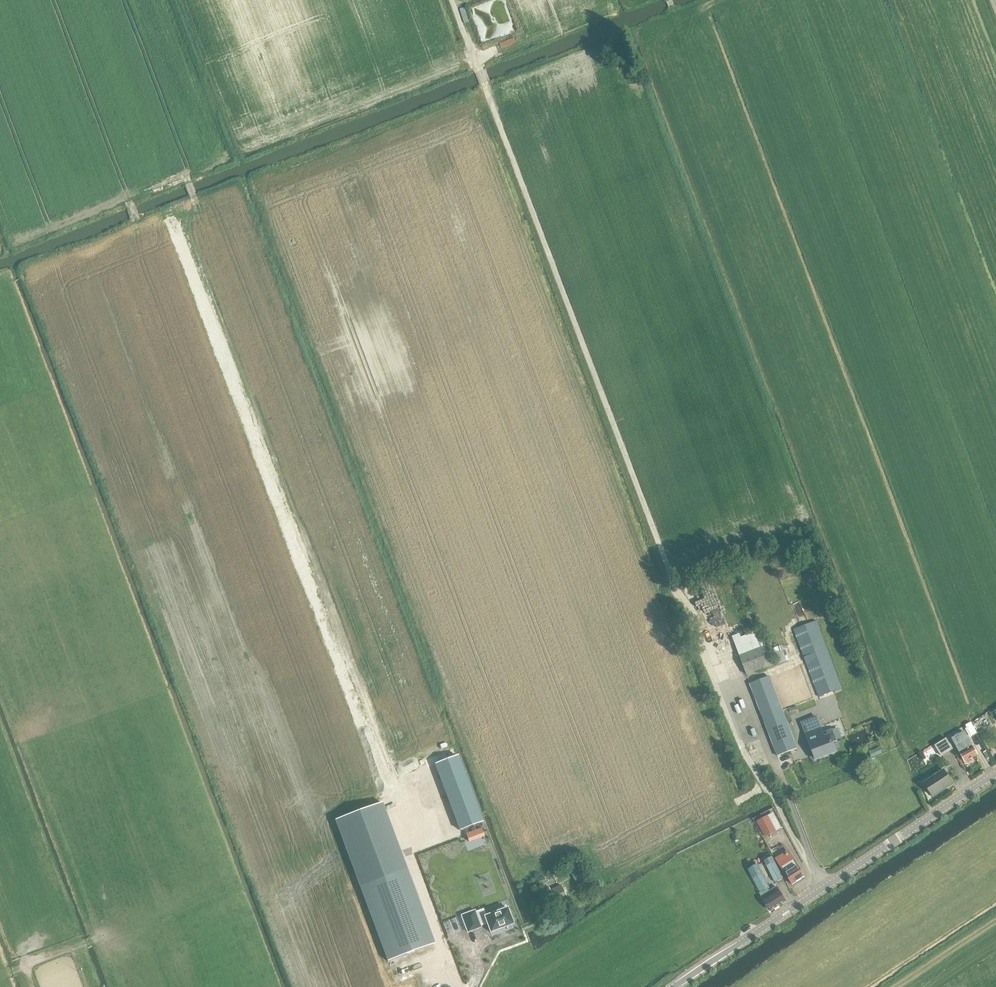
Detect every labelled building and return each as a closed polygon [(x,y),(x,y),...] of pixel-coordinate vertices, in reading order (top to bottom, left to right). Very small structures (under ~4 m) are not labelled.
[(827,719),(851,711),(817,620),(793,629),(827,719)] [(766,646),(740,656),(747,674),(773,664),(766,646)] [(769,676),(750,683),(778,756),(797,748),(769,676)] [(977,755),(970,742),(969,742),(967,738),(971,736),(967,728),(951,737),(955,745),(960,742),(962,746),(958,749),(965,762),(977,755)] [(830,738),(812,745),(817,759),(835,752),(830,738)] [(941,756),(952,749),(946,739),(935,746),(941,756)] [(457,756),(434,765),(458,831),(482,822),(457,756)] [(933,797),(953,784),(944,770),(924,783),(933,797)] [(330,807),(359,886),(407,869),(378,790),(330,807)] [(768,815),(756,822),(765,838),(777,831),(768,815)] [(469,842),(484,836),(481,828),(466,834),(469,842)] [(788,851),(776,859),(782,868),(785,873),(792,884),(804,876),(794,860),(788,851)] [(776,883),(783,878),(775,862),(767,866),(776,883)] [(588,883),(578,863),(568,867),(578,887),(588,883)] [(407,869),(359,886),(387,961),(435,944),(407,869)] [(761,893),(771,909),(771,910),(785,901),(776,887),(768,891),(767,890),(770,888),(762,874),(753,879),(761,893)] [(545,879),(549,877),(548,875),(534,881),(537,888),(547,883),(545,879)] [(569,900),(562,885),(551,890),(549,887),(540,891),(549,909),(559,904),(559,905),(569,900)] [(461,916),(467,932),(480,927),(480,925),(486,922),(490,932),(512,924),(513,924),(507,908),(506,909),(505,907),(498,910),(498,912),(485,917),(483,910),(475,913),(474,911),(461,916)]
